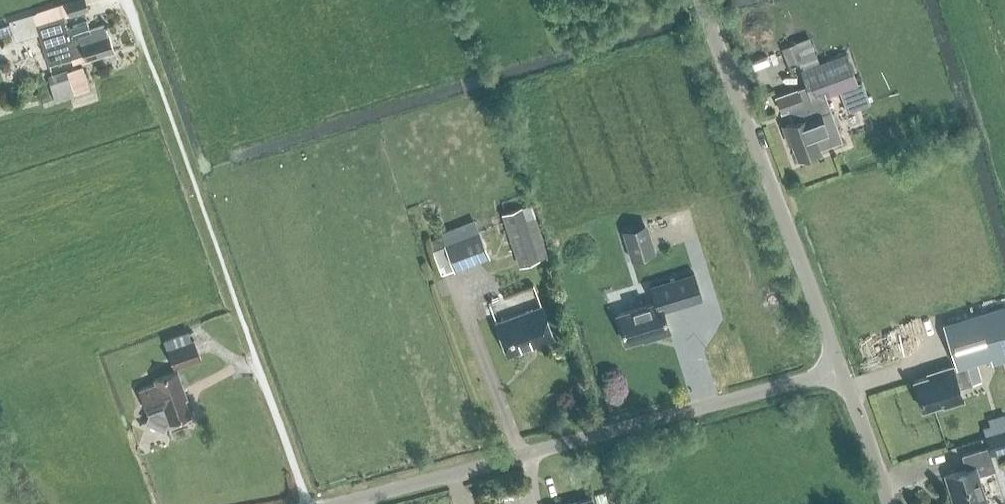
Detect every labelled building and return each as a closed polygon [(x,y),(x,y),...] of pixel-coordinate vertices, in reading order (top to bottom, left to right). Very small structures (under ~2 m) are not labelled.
[(69,17),(89,10),(86,0),(71,0),(65,2),(69,17)] [(66,17),(38,25),(50,66),(86,54),(88,61),(117,53),(109,25),(92,31),(89,23),(69,28),(66,17)] [(0,28),(0,37),(11,33),(8,25),(0,28)] [(792,47),(782,51),(786,64),(796,60),(792,47)] [(797,90),(775,97),(781,112),(789,109),(794,122),(782,127),(789,145),(792,144),(798,159),(819,151),(822,150),(820,147),(842,139),(830,108),(821,111),(818,112),(814,101),(839,91),(857,85),(846,55),(819,64),(801,71),(806,86),(797,90)] [(82,68),(66,73),(73,96),(89,91),(82,68)] [(47,79),(54,102),(73,96),(66,73),(47,79)] [(522,207),(502,214),(519,267),(548,257),(531,205),(522,208),(522,207)] [(454,270),(455,272),(490,258),(479,232),(474,219),(440,233),(441,237),(445,245),(432,250),(442,274),(454,270)] [(647,224),(622,231),(631,261),(656,253),(647,224)] [(441,237),(429,242),(432,250),(445,245),(441,237)] [(615,314),(625,345),(650,337),(651,339),(668,334),(661,312),(672,308),(664,282),(648,287),(653,302),(615,314)] [(555,338),(543,306),(497,324),(508,355),(555,338)] [(965,362),(965,363),(1004,351),(1004,307),(947,325),(959,364),(965,362)] [(168,339),(171,348),(190,341),(188,332),(168,339)] [(193,340),(190,341),(171,348),(167,350),(174,370),(201,360),(193,340)] [(938,374),(914,381),(922,410),(943,403),(944,406),(963,400),(959,388),(972,384),(965,363),(965,362),(959,364),(937,371),(938,374)] [(182,392),(184,391),(178,372),(154,381),(155,385),(139,390),(147,413),(148,412),(149,415),(146,422),(163,431),(167,423),(169,422),(169,423),(190,416),(185,400),(182,392)] [(985,438),(988,447),(991,455),(1004,451),(1004,432),(985,438)] [(988,447),(962,456),(966,470),(945,476),(950,491),(952,491),(956,503),(987,503),(978,476),(996,470),(991,455),(988,447)]
